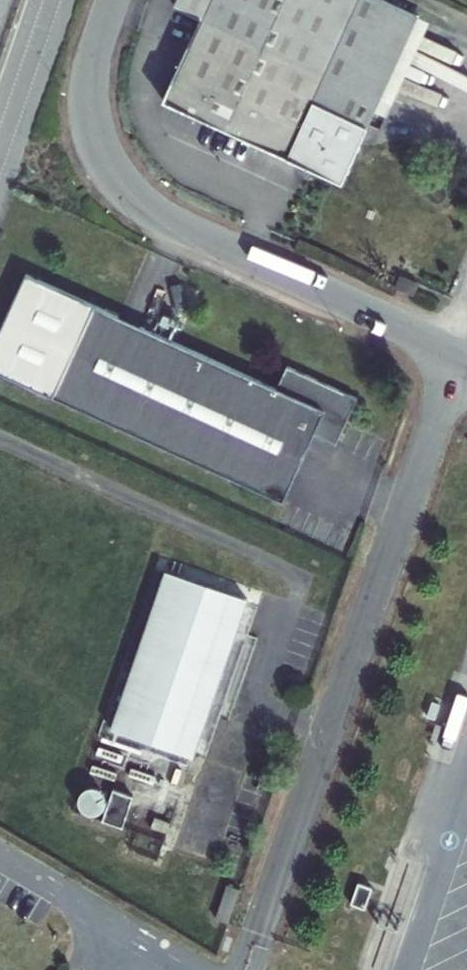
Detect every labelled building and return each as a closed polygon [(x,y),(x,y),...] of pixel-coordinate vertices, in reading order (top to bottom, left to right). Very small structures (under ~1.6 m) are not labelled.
[(341,183),(417,16),(381,0),(177,0),(174,6),(201,19),(163,101),(341,183)] [(413,296),(419,284),(400,276),(395,288),(413,296)] [(95,306),(52,396),(282,503),(313,435),(336,445),(357,397),(288,366),(277,389),(95,306)] [(248,599),(165,571),(111,729),(193,757),(248,599)] [(174,811),(189,767),(178,763),(163,807),(174,811)] [(134,797),(114,790),(103,821),(123,828),(134,797)] [(171,824),(154,818),(151,828),(167,833),(171,824)] [(359,883),(352,904),(364,908),(371,887),(359,883)] [(228,923),(239,890),(227,886),(216,919),(228,923)]
